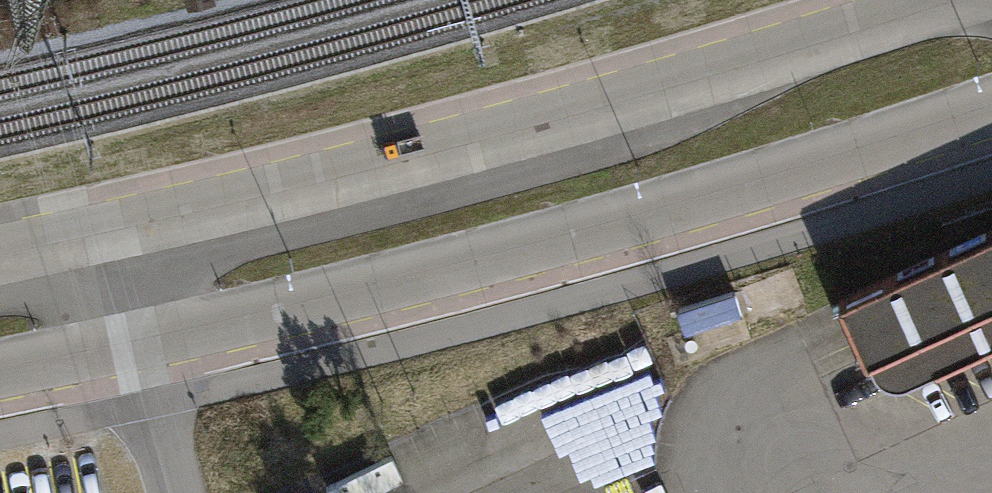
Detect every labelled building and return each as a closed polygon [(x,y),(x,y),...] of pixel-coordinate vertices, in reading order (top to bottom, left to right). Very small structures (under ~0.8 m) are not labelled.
[(829,304),(856,365),(991,305),(991,233),(829,304)]
